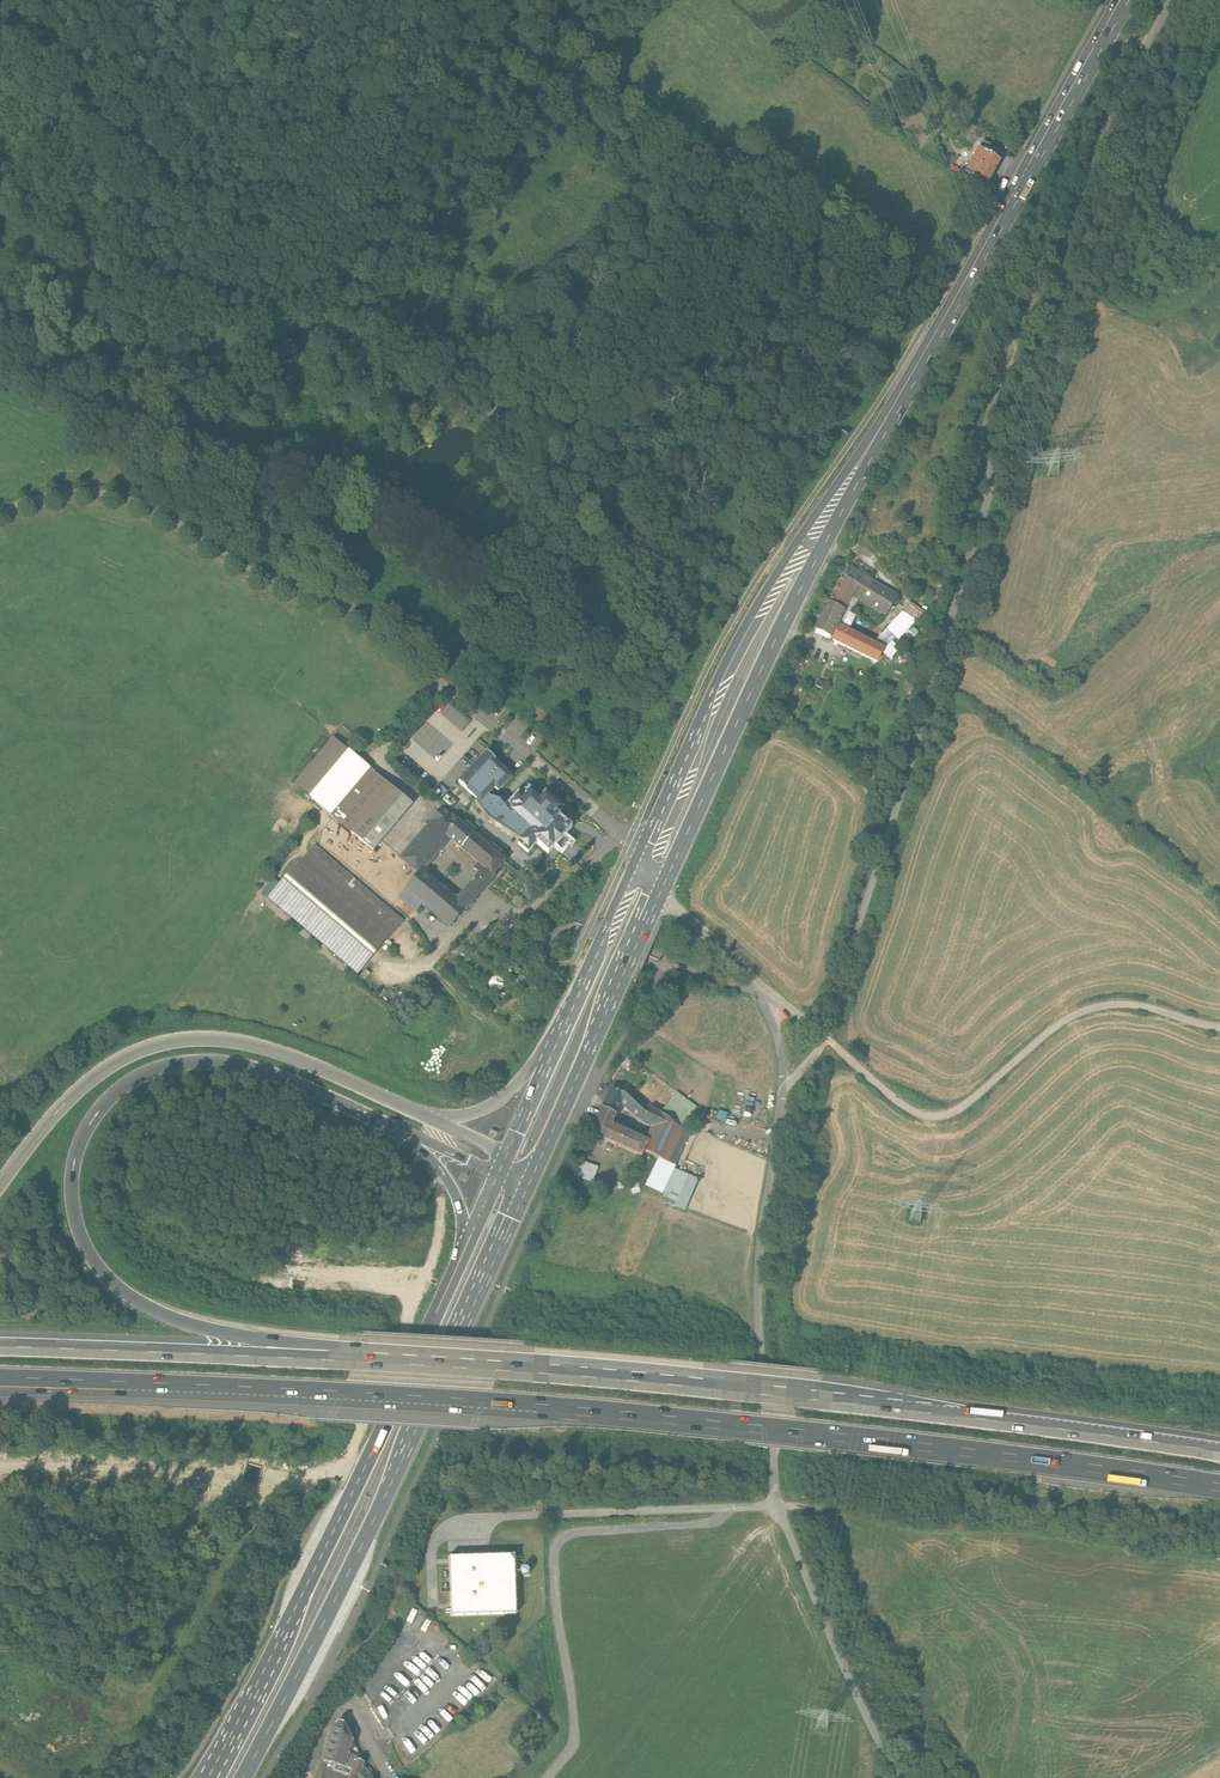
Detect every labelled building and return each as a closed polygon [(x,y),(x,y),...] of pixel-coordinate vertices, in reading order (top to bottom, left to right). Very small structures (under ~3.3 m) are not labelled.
[(1000,163),(979,150),(963,174),(985,188),(1000,163)] [(897,596),(849,567),(843,577),(856,585),(850,597),(885,617),(897,596)] [(843,577),(829,604),(844,611),(850,597),(856,585),(843,577)] [(829,604),(815,634),(829,641),(836,627),(844,611),(829,604)] [(901,614),(880,637),(889,643),(893,639),(897,641),(915,623),(901,614)] [(873,645),(836,627),(829,641),(876,663),(885,654),(882,652),(889,643),(880,637),(873,645)] [(333,737),(295,784),(313,798),(351,752),(333,737)] [(351,752),(313,798),(311,800),(352,834),(376,805),(391,786),(351,752)] [(487,754),(459,784),(477,800),(480,804),(487,796),(495,788),(498,791),(512,777),(487,754)] [(413,804),(391,786),(376,805),(397,822),(413,804)] [(530,791),(509,814),(539,836),(533,842),(536,845),(547,855),(556,846),(562,852),(570,843),(564,837),(571,829),(557,816),(563,809),(545,793),(539,799),(530,791)] [(500,800),(487,796),(480,804),(477,800),(475,802),(488,820),(519,843),(517,845),(528,854),(536,845),(533,842),(539,836),(509,814),(500,800)] [(376,805),(352,834),(373,851),(397,822),(376,805)] [(407,852),(400,860),(418,875),(419,875),(422,872),(449,839),(446,837),(458,823),(459,824),(459,823),(452,816),(451,817),(442,810),(433,820),(434,821),(424,832),(407,852)] [(459,824),(458,823),(446,837),(449,839),(479,864),(474,869),(480,874),(476,879),(486,887),(494,877),(493,876),(494,875),(493,874),(504,863),(459,824)] [(402,922),(315,847),(270,900),(357,975),(402,922)] [(456,903),(422,872),(419,875),(418,875),(398,898),(408,907),(415,899),(423,905),(422,906),(450,930),(465,911),(456,903)] [(476,879),(470,886),(479,894),(486,887),(476,879)] [(470,886),(456,903),(465,911),(479,894),(470,886)] [(415,899),(408,907),(416,913),(422,906),(423,905),(415,899)] [(611,1089),(601,1110),(614,1116),(617,1109),(621,1109),(622,1107),(620,1104),(624,1095),(611,1089)] [(646,1115),(625,1096),(624,1095),(620,1104),(622,1107),(628,1113),(642,1123),(653,1128),(654,1128),(660,1115),(649,1109),(646,1115)] [(614,1116),(601,1110),(597,1119),(610,1125),(614,1116)] [(660,1115),(654,1128),(653,1128),(647,1142),(648,1142),(643,1152),(662,1160),(678,1127),(660,1115)] [(610,1125),(597,1119),(590,1134),(641,1157),(643,1152),(648,1142),(647,1142),(610,1125)] [(678,1127),(662,1160),(674,1166),(689,1133),(678,1127)] [(575,1175),(597,1180),(600,1165),(579,1160),(575,1175)] [(514,1554),(450,1557),(453,1616),(517,1613),(514,1554)] [(336,1724),(324,1761),(330,1763),(334,1764),(346,1768),(352,1770),(349,1777),(358,1777),(362,1766),(364,1762),(344,1723),(342,1722),(341,1721),(339,1722),(337,1722),(336,1724)] [(346,1768),(334,1764),(333,1770),(344,1774),(346,1768)] [(362,1766),(358,1777),(372,1777),(371,1775),(362,1766)]
